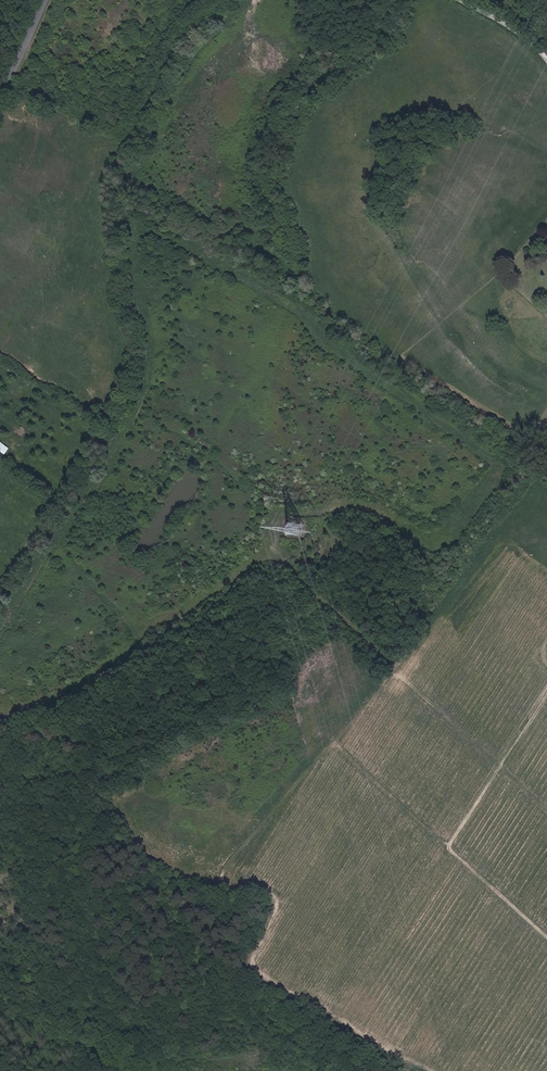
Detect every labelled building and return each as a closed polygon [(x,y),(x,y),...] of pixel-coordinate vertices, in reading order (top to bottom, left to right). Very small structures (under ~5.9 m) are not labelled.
[(5,454),(10,447),(0,440),(0,450),(5,454)]
